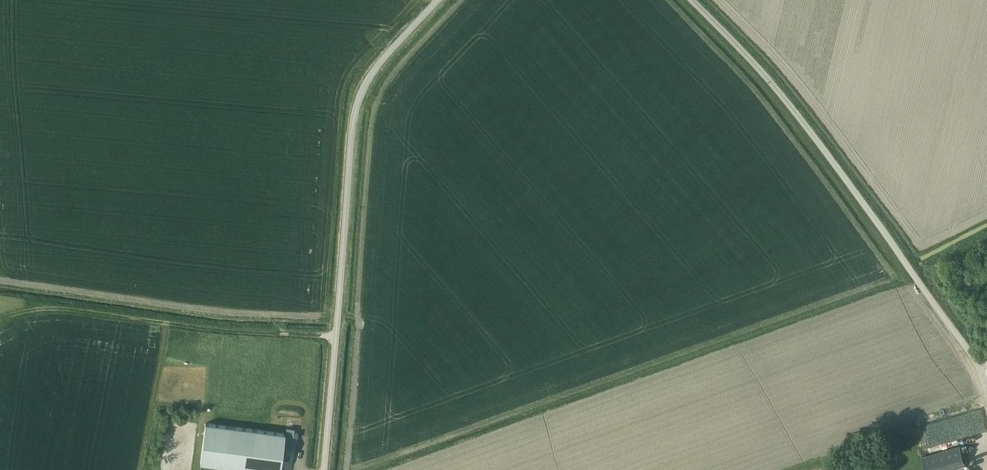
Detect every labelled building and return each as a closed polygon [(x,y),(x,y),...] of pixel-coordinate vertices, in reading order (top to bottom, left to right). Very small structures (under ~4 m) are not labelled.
[(285,433),(206,422),(201,462),(257,469),(280,469),(285,433)] [(960,445),(923,456),(927,469),(967,469),(960,445)]
